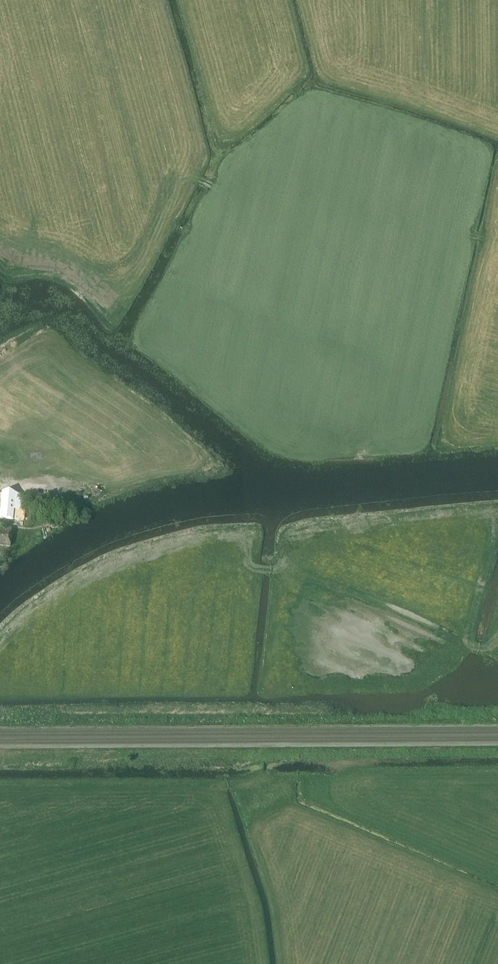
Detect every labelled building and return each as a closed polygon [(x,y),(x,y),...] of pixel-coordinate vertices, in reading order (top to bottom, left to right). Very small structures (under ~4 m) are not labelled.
[(14,519),(30,520),(31,508),(15,506),(14,519)] [(10,547),(12,528),(0,527),(0,546),(10,547)]
